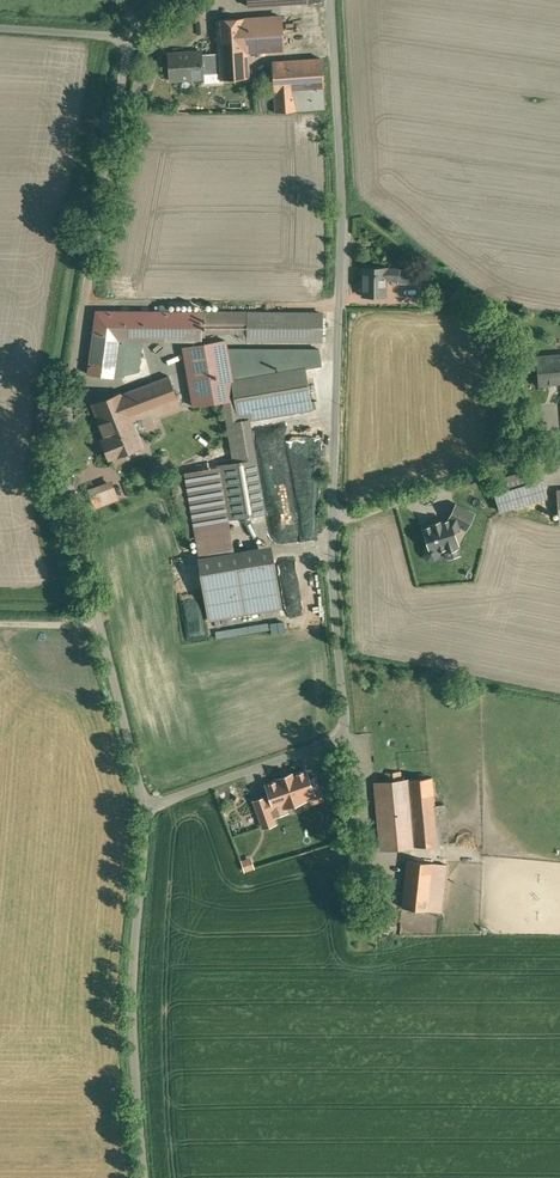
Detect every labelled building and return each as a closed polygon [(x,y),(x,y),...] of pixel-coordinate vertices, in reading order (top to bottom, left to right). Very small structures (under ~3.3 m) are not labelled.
[(281,16),(246,19),(245,18),(217,20),(219,53),(220,70),(220,80),(249,78),(247,52),(283,50),(281,16)] [(202,52),(168,54),(170,80),(203,78),(203,71),(220,70),(219,53),(202,54),(202,52)] [(322,59),(272,62),(275,113),(326,109),(322,59)] [(220,70),(203,71),(203,78),(204,82),(205,84),(219,83),(220,81),(220,80),(220,70)] [(261,77),(254,77),(255,94),(262,93),(261,77)] [(385,268),(363,268),(363,296),(385,296),(385,280),(398,280),(399,269),(385,269),(385,268)] [(416,269),(399,269),(398,280),(398,284),(415,284),(416,269)] [(178,312),(96,311),(96,312),(93,341),(89,374),(111,377),(124,376),(129,341),(166,341),(166,336),(180,336),(178,312)] [(178,312),(180,336),(202,336),(202,333),(236,333),(247,313),(178,312)] [(247,313),(236,333),(246,341),(322,341),(322,314),(247,313)] [(225,340),(183,347),(194,407),(224,402),(235,400),(236,400),(227,349),(225,340)] [(319,349),(227,349),(236,400),(235,400),(239,422),(242,421),(313,409),(306,368),(322,366),(319,349)] [(536,357),(539,386),(550,385),(550,380),(559,379),(559,355),(536,357)] [(169,376),(123,394),(136,425),(154,419),(181,408),(169,376)] [(123,394),(92,406),(93,406),(100,424),(99,424),(100,424),(106,439),(103,440),(110,458),(113,457),(143,445),(139,434),(136,425),(123,394)] [(258,513),(242,421),(239,422),(235,400),(224,402),(234,464),(219,466),(228,518),(258,513)] [(154,419),(136,425),(139,434),(157,427),(154,419)] [(228,518),(219,466),(184,472),(197,544),(198,554),(233,548),(228,518)] [(538,471),(492,483),(499,511),(529,503),(546,499),(538,471)] [(475,515),(455,506),(448,522),(423,531),(430,556),(459,546),(456,532),(459,528),(466,532),(475,515)] [(270,546),(199,558),(202,571),(210,619),(280,607),(270,546)] [(293,774),(278,779),(279,781),(267,785),(271,797),(266,799),(269,808),(284,803),(285,807),(304,800),(303,797),(313,793),(305,772),(293,776),(293,774)] [(384,782),(376,783),(378,807),(434,802),(432,778),(401,781),(384,782)] [(266,799),(266,797),(254,801),(263,827),(275,823),(266,799)] [(434,802),(378,807),(382,849),(448,843),(445,804),(435,806),(434,802)] [(446,864),(407,860),(402,908),(426,910),(441,912),(446,864)]
